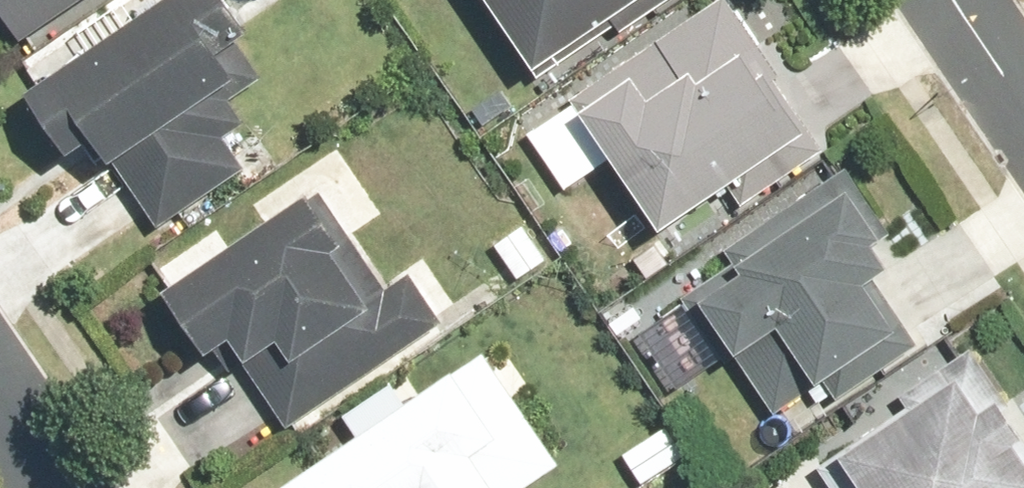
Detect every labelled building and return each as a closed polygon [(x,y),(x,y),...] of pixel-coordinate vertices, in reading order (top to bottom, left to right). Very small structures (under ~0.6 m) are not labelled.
[(5,43),(75,0),(0,0),(0,35),(5,43)] [(238,169),(218,139),(238,126),(222,101),(259,76),(210,0),(157,0),(9,94),(49,155),(75,139),(90,163),(108,152),(154,224),(238,169)] [(523,82),(647,0),(470,0),(523,82)] [(718,188),(733,209),(800,163),(786,142),(807,129),(720,0),(714,0),(559,105),(648,235),(718,188)] [(728,277),(686,307),(726,364),(767,335),(804,388),(820,376),(835,399),(913,344),(867,278),(877,271),(861,248),(879,235),(834,171),(712,256),(728,277)] [(380,299),(309,190),(149,293),(191,358),(217,340),(234,366),(264,346),(277,365),(250,384),(280,430),(434,330),(404,284),(380,299)] [(521,224),(485,248),(508,283),(544,260),(521,224)] [(847,487),(1023,487),(1023,437),(973,359),(964,344),(892,391),(903,409),(827,458),(847,487)] [(547,465),(474,354),(272,487),(514,487),(547,465)]
